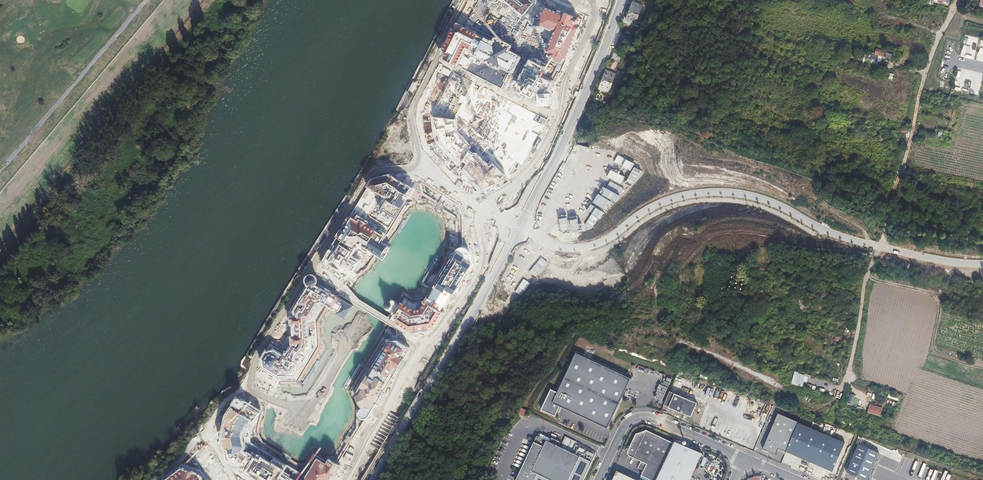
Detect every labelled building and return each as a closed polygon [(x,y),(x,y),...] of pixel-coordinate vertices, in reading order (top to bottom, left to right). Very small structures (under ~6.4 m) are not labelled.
[(535,0),(507,0),(524,13),(535,0)] [(592,104),(607,110),(651,0),(633,0),(592,104)] [(542,26),(555,31),(560,18),(562,19),(564,15),(545,8),(541,19),(543,19),(542,26)] [(555,31),(548,51),(554,53),(552,59),(562,62),(564,57),(567,58),(578,28),(576,27),(578,21),(573,19),(574,16),(565,12),(564,15),(562,19),(560,18),(555,31)] [(441,58),(458,66),(466,48),(469,50),(475,37),(477,33),(462,26),(456,27),(441,58)] [(475,37),(469,50),(487,58),(486,60),(500,66),(501,64),(513,70),(519,58),(507,52),(510,45),(497,39),(494,45),(483,39),(482,40),(475,37)] [(890,58),(892,54),(887,52),(876,49),(875,52),(879,53),(878,55),(890,58)] [(863,60),(864,60),(876,64),(878,56),(875,55),(865,52),(863,60)] [(514,90),(539,102),(539,92),(543,92),(545,87),(548,88),(552,80),(543,76),(547,67),(530,58),(514,90)] [(464,161),(470,149),(472,145),(465,137),(458,130),(456,118),(465,99),(473,82),(455,73),(433,115),(438,142),(458,164),(464,161)] [(543,92),(539,92),(539,102),(539,106),(552,105),(551,92),(543,92)] [(463,169),(481,189),(504,180),(503,179),(507,175),(494,162),(491,165),(487,161),(478,152),(474,152),(471,150),(470,149),(464,161),(465,161),(467,162),(463,169)] [(587,211),(559,215),(562,238),(571,239),(586,239),(603,232),(643,163),(617,152),(613,159),(587,211)] [(386,196),(380,207),(397,218),(415,188),(390,173),(371,178),(367,187),(386,196)] [(869,201),(871,191),(856,187),(854,198),(869,201)] [(339,238),(353,246),(356,241),(377,253),(381,256),(384,258),(391,247),(388,246),(383,243),(381,242),(386,233),(357,215),(355,218),(352,217),(339,238)] [(338,237),(322,263),(328,267),(330,263),(335,266),(343,271),(340,274),(347,278),(358,259),(351,255),(356,248),(353,246),(339,238),(338,237)] [(391,313),(394,314),(391,319),(396,322),(409,330),(421,329),(434,327),(472,264),(467,262),(470,258),(470,254),(469,250),(466,248),(465,247),(462,247),(458,248),(456,251),(454,255),(425,301),(413,303),(405,298),(400,305),(397,303),(394,301),(392,299),(390,301),(389,301),(388,301),(387,302),(386,302),(386,304),(386,305),(386,306),(387,307),(386,309),(388,310),(391,313)] [(307,276),(306,278),(306,280),(306,282),(307,284),(309,285),(311,286),(313,286),(315,285),(316,284),(318,282),(318,280),(318,278),(317,276),(316,275),(314,274),(312,273),(310,274),(308,275),(307,276)] [(284,355),(275,349),(265,350),(260,359),(263,369),(282,380),(297,380),(317,347),(315,320),(324,305),(328,308),(332,310),(346,319),(354,306),(346,301),(339,297),(336,295),(322,287),(316,284),(315,285),(313,286),(311,286),(309,285),(307,284),(289,312),(292,342),(284,355)] [(390,340),(374,367),(390,377),(395,368),(398,370),(405,358),(402,356),(408,346),(403,343),(398,340),(390,340)] [(632,378),(578,353),(560,392),(552,388),(543,409),(556,415),(560,407),(608,429),(632,378)] [(356,396),(361,409),(360,410),(359,411),(358,413),(359,415),(360,417),(361,418),(363,419),(365,419),(366,418),(368,417),(369,416),(370,414),(390,377),(374,367),(356,396)] [(791,382),(803,385),(806,374),(793,372),(791,382)] [(662,403),(669,387),(660,383),(654,400),(662,403)] [(668,407),(674,391),(669,390),(663,405),(668,407)] [(674,391),(668,407),(691,416),(697,400),(674,391)] [(246,471),(256,456),(243,448),(245,446),(242,435),(243,430),(250,418),(255,420),(260,411),(238,398),(227,416),(223,436),(227,459),(246,471)] [(870,405),(867,413),(879,417),(882,409),(870,405)] [(519,413),(525,416),(528,410),(522,407),(519,413)] [(786,452),(798,423),(775,414),(761,449),(774,455),(776,452),(784,455),(786,452)] [(381,448),(394,425),(387,422),(374,445),(381,448)] [(786,452),(838,474),(850,445),(798,423),(786,452)] [(674,444),(646,431),(646,432),(637,435),(636,434),(627,453),(628,456),(641,462),(639,467),(644,470),(641,476),(648,479),(656,479),(669,454),(671,450),(674,444)] [(580,457),(558,447),(560,442),(552,438),(549,442),(536,436),(516,479),(534,479),(537,474),(550,479),(569,479),(580,457)] [(674,443),(674,444),(671,450),(669,454),(656,479),(690,479),(702,455),(674,443)] [(859,444),(847,472),(865,479),(868,479),(880,453),(859,444)] [(262,479),(289,479),(281,476),(285,470),(283,470),(285,466),(274,460),(272,463),(263,457),(261,460),(256,456),(246,471),(262,479)] [(318,458),(305,479),(331,479),(341,464),(330,458),(327,463),(318,458)] [(201,473),(183,467),(165,479),(205,479),(201,473)]
